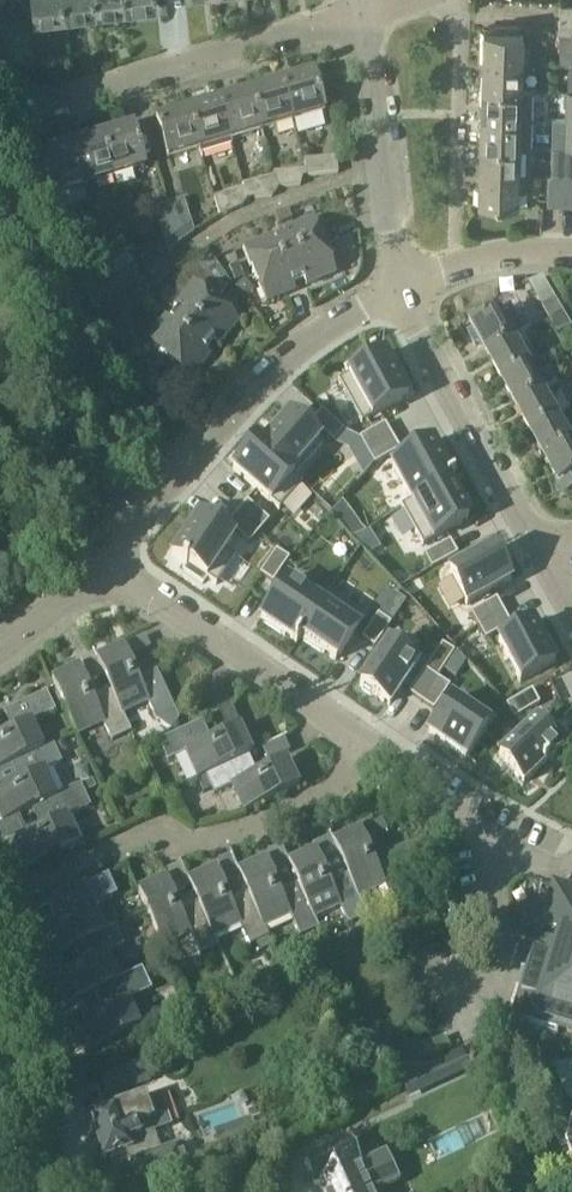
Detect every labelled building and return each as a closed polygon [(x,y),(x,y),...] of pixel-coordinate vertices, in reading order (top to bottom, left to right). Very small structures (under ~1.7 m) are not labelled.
[(65,17),(63,0),(31,0),(34,21),(65,17)] [(96,13),(94,0),(63,0),(65,17),(96,13)] [(126,10),(125,0),(94,0),(96,13),(126,10)] [(126,10),(157,6),(157,0),(125,0),(126,10)] [(571,18),(571,4),(560,4),(559,18),(571,18)] [(559,18),(559,32),(571,33),(571,18),(559,18)] [(483,30),(482,59),(521,60),(529,60),(530,47),(521,46),(522,31),(521,31),(521,26),(490,25),(490,30),(483,30)] [(568,61),(571,61),(571,34),(560,33),(560,61),(568,61)] [(482,87),(520,88),(521,60),(482,59),(482,87)] [(280,82),(292,122),(324,112),(318,90),(322,81),(320,71),(313,67),(303,70),(300,76),(296,77),(280,82)] [(280,82),(249,91),(261,131),(292,122),(280,82)] [(481,115),(531,116),(532,89),(520,88),(482,87),(481,115)] [(249,91),(218,100),(231,146),(232,145),(231,140),(261,131),(249,91)] [(188,109),(187,109),(198,150),(200,155),(231,146),(218,100),(204,104),(200,100),(189,104),(188,109)] [(168,159),(198,150),(187,109),(156,119),(168,159)] [(480,144),(518,145),(530,145),(531,116),(481,115),(480,144)] [(101,136),(114,177),(145,168),(132,127),(101,136)] [(83,187),(114,177),(101,136),(70,145),(83,187)] [(518,145),(480,144),(479,172),(518,174),(518,145)] [(83,187),(70,145),(38,155),(50,196),(83,187)] [(338,173),(336,157),(303,160),(308,177),(338,173)] [(273,173),(273,175),(278,188),(300,186),(303,175),(302,170),(273,173)] [(518,174),(479,172),(478,202),(517,203),(517,190),(526,190),(527,174),(518,174)] [(278,188),(273,175),(242,183),(243,186),(247,199),(271,197),(278,188)] [(565,205),(566,175),(565,175),(549,175),(548,204),(565,205)] [(247,199),(243,186),(214,197),(220,216),(240,207),(246,199),(247,199)] [(169,204),(181,242),(194,233),(183,199),(169,204)] [(181,242),(169,204),(154,209),(167,251),(181,242)] [(280,239),(289,261),(325,246),(313,219),(283,231),(286,237),(280,239)] [(254,275),(289,261),(280,239),(275,241),(273,236),(243,248),(254,275)] [(348,238),(338,242),(344,255),(353,251),(348,238)] [(325,246),(289,261),(298,283),(304,280),(306,286),(336,273),(325,246)] [(107,276),(119,296),(141,282),(124,256),(107,267),(109,274),(107,276)] [(298,283),(289,261),(254,275),(265,303),(295,290),(293,285),(298,283)] [(173,315),(192,331),(216,302),(194,283),(173,307),(177,311),(173,315)] [(543,306),(551,319),(565,312),(557,298),(543,306)] [(216,302),(192,331),(209,346),(213,342),(217,346),(238,321),(216,302)] [(488,354),(517,338),(502,311),(489,319),(484,311),(469,319),(474,327),(473,327),(488,354)] [(571,326),(571,324),(565,312),(551,319),(559,334),(571,326)] [(167,361),(192,331),(173,315),(170,320),(165,316),(144,341),(167,361)] [(209,346),(192,331),(167,361),(188,379),(210,355),(205,351),(209,346)] [(532,364),(517,338),(488,354),(502,380),(532,364)] [(366,357),(345,369),(371,417),(402,400),(396,388),(401,385),(385,355),(369,364),(366,357)] [(517,406),(546,390),(559,383),(552,370),(539,377),(532,364),(502,380),(517,406)] [(560,415),(546,390),(517,406),(531,431),(560,415)] [(323,412),(313,423),(333,442),(343,431),(323,412)] [(560,415),(531,431),(545,457),(571,442),(571,437),(560,415)] [(279,425),(261,446),(290,472),(290,473),(291,473),(318,441),(294,420),(285,430),(279,425)] [(384,425),(360,438),(367,451),(391,437),(384,425)] [(391,437),(367,451),(374,464),(398,450),(391,437)] [(247,453),(238,464),(249,474),(244,479),(270,502),(293,475),(291,473),(290,473),(290,472),(261,446),(257,442),(255,445),(253,443),(246,452),(247,453)] [(433,442),(392,465),(412,501),(446,482),(453,478),(450,473),(447,474),(444,469),(447,467),(446,464),(447,463),(437,444),(435,445),(433,442)] [(545,457),(558,480),(555,481),(562,495),(571,490),(571,442),(545,457)] [(446,482),(412,501),(433,540),(462,523),(456,511),(462,508),(460,506),(462,505),(451,486),(449,487),(446,482)] [(248,504),(238,514),(259,532),(268,522),(248,504)] [(238,514),(229,525),(250,543),(259,532),(238,514)] [(191,527),(172,555),(188,565),(184,571),(202,583),(209,574),(233,539),(204,519),(196,531),(191,527)] [(449,542),(425,555),(432,568),(456,555),(449,542)] [(493,550),(449,574),(455,583),(467,606),(497,589),(494,583),(507,575),(500,563),(502,562),(496,552),(495,553),(493,550)] [(276,551),(261,574),(273,582),(289,559),(276,551)] [(288,580),(261,619),(264,621),(263,623),(281,635),(282,634),(285,635),(287,633),(292,637),(290,639),(295,642),(299,636),(322,603),(288,580)] [(496,600),(471,614),(478,627),(503,613),(496,600)] [(322,603),(299,636),(299,637),(300,637),(304,640),(303,641),(321,653),(322,652),(324,653),(328,648),(340,655),(358,628),(322,603)] [(503,613),(478,627),(485,639),(510,626),(503,613)] [(378,615),(363,638),(375,647),(391,624),(378,615)] [(528,627),(498,643),(520,682),(555,662),(540,636),(535,639),(528,627)] [(387,645),(360,686),(363,688),(362,690),(371,696),(372,694),(384,702),(392,690),(398,694),(417,665),(387,645)] [(96,660),(109,689),(123,714),(148,702),(156,720),(157,720),(175,711),(155,668),(137,677),(123,647),(96,660)] [(131,732),(123,714),(109,689),(92,697),(78,668),(51,681),(76,735),(103,723),(111,741),(131,732)] [(425,670),(410,693),(422,701),(437,678),(425,670)] [(437,678),(422,701),(434,709),(449,686),(437,678)] [(43,748),(31,723),(55,712),(46,692),(3,712),(12,731),(0,736),(0,768),(10,764),(43,748)] [(529,694),(506,706),(514,719),(538,705),(531,693),(529,694)] [(451,701),(432,729),(444,737),(440,742),(465,759),(488,726),(451,701)] [(175,711),(157,720),(171,730),(179,719),(175,711)] [(196,779),(204,775),(248,755),(252,753),(239,727),(210,740),(201,722),(158,742),(166,761),(184,752),(196,779)] [(535,724),(499,758),(519,779),(530,769),(534,774),(548,761),(550,763),(558,755),(556,754),(560,750),(535,724)] [(31,809),(56,796),(44,771),(62,763),(53,743),(43,748),(10,764),(18,781),(0,790),(0,820),(1,823),(31,809)] [(256,773),(248,755),(204,775),(213,793),(230,785),(243,812),(298,787),(285,760),(256,773)] [(56,796),(31,809),(40,829),(10,843),(23,870),(78,844),(66,818),(90,807),(84,794),(95,788),(92,780),(80,785),(56,796)] [(333,843),(334,845),(360,901),(385,889),(391,904),(411,894),(404,880),(418,873),(405,845),(373,859),(359,830),(333,843)] [(366,915),(360,901),(334,845),(316,854),(315,851),(288,864),(298,885),(314,918),(339,907),(347,924),(366,915)] [(318,928),(314,918),(298,885),(280,893),(265,860),(238,873),(248,894),(264,928),(289,916),(299,937),(318,928)] [(268,937),(264,928),(248,894),(230,902),(215,869),(188,882),(198,903),(214,937),(239,925),(249,947),(254,944),(268,937)] [(49,957),(71,947),(104,931),(92,906),(117,895),(108,875),(69,893),(68,890),(49,899),(51,902),(26,913),(27,915),(45,906),(53,923),(37,931),(49,957)] [(218,947),(214,937),(198,903),(180,911),(165,879),(138,891),(163,946),(189,934),(199,956),(218,947)] [(555,884),(550,904),(543,902),(535,927),(542,929),(529,970),(523,968),(512,1003),(519,1005),(516,1016),(526,1019),(524,1025),(559,1036),(560,1029),(571,1033),(571,889),(555,884)] [(62,1006),(92,992),(117,979),(105,954),(123,946),(114,926),(104,931),(71,947),(79,964),(50,978),(62,1006)] [(268,937),(254,944),(258,952),(272,946),(268,937)] [(117,979),(92,992),(101,1012),(72,1025),(84,1053),(139,1027),(127,1001),(151,990),(141,968),(117,979)] [(439,1057),(452,1051),(445,1038),(433,1044),(439,1057)] [(150,1079),(141,1052),(122,1058),(132,1086),(150,1079)] [(446,1054),(408,1072),(416,1090),(455,1072),(446,1054)] [(89,1118),(87,1119),(93,1134),(93,1136),(95,1135),(96,1137),(105,1134),(112,1155),(124,1151),(138,1190),(191,1172),(181,1143),(160,1150),(151,1154),(145,1138),(154,1135),(154,1134),(153,1133),(152,1130),(170,1123),(160,1095),(144,1100),(143,1098),(115,1107),(115,1106),(89,1115),(89,1118)] [(209,1156),(222,1152),(221,1148),(238,1142),(257,1136),(267,1132),(264,1123),(254,1127),(255,1131),(217,1144),(206,1148),(209,1156)] [(398,1182),(385,1153),(363,1163),(353,1142),(347,1145),(347,1144),(304,1164),(314,1186),(318,1184),(321,1191),(377,1191),(398,1182)]
